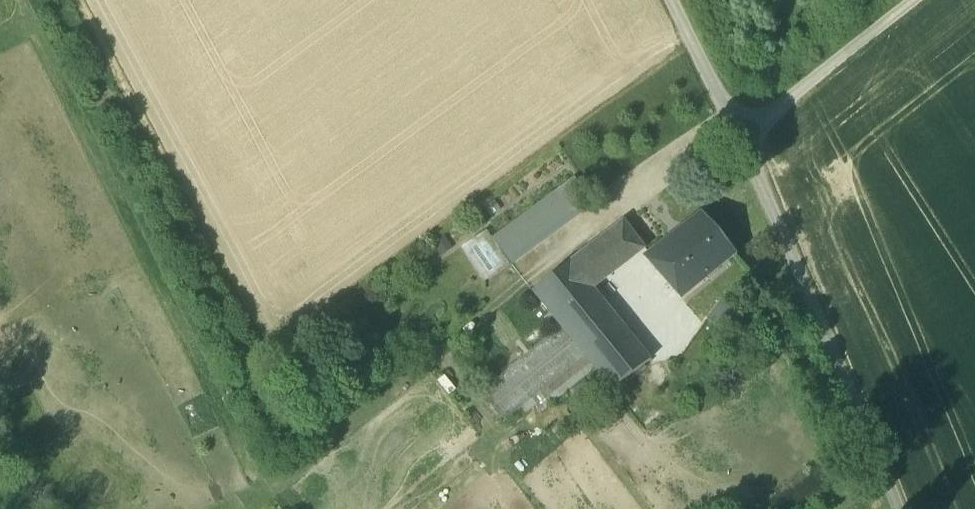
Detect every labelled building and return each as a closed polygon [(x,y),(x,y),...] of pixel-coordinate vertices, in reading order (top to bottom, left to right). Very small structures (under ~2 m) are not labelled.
[(558,192),(575,214),(591,203),(575,180),(558,192)] [(510,262),(575,214),(558,192),(493,238),(510,262)] [(500,210),(491,198),(481,205),(490,218),(500,210)] [(646,258),(680,300),(735,255),(706,219),(701,213),(646,258)] [(602,236),(624,264),(645,248),(622,221),(602,236)] [(461,249),(484,283),(510,265),(487,231),(461,249)] [(443,236),(431,244),(441,258),(453,250),(443,236)] [(624,264),(602,236),(592,245),(613,273),(624,264)] [(613,273),(592,245),(578,256),(599,284),(613,273)] [(532,292),(563,330),(485,393),(506,418),(519,407),(542,388),(583,355),(596,370),(613,390),(651,360),(604,303),(593,289),(599,284),(578,256),(532,292)] [(554,403),(596,370),(583,355),(542,388),(554,403)] [(541,413),(554,403),(542,388),(519,407),(526,416),(536,408),(541,413)]
